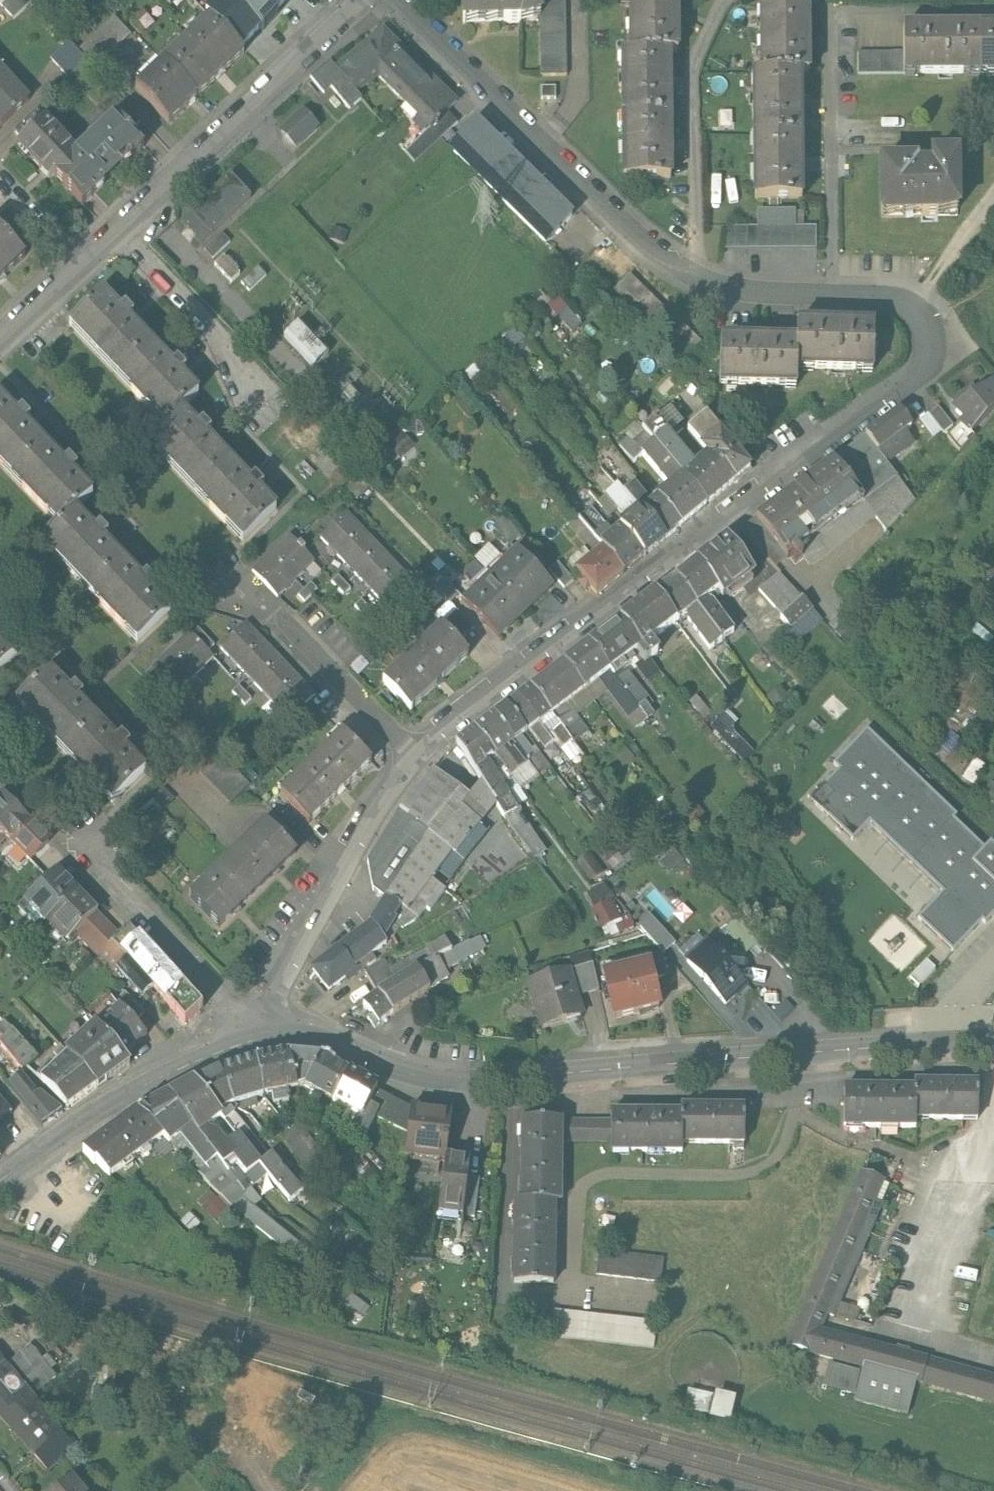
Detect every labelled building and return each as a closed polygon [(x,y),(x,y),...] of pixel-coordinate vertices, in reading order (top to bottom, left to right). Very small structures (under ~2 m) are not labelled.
[(13,18),(32,0),(0,0),(0,4),(13,18)] [(205,13),(210,18),(240,46),(259,26),(263,29),(279,12),(275,9),(284,0),(217,0),(205,13)] [(464,19),(504,19),(504,20),(520,20),(520,14),(540,14),(539,0),(464,0),(464,19)] [(540,14),(541,56),(564,56),(563,0),(539,0),(540,14)] [(634,2),(631,3),(631,19),(634,19),(634,33),(631,35),(631,51),(668,51),(676,50),(676,22),(678,22),(677,11),(676,11),(676,0),(634,0),(634,2)] [(807,8),(765,8),(765,22),(762,24),(762,40),(765,40),(765,54),(762,55),(762,72),(799,71),(807,71),(807,42),(809,42),(809,32),(807,32),(807,8)] [(114,14),(77,49),(87,59),(94,67),(131,32),(114,14)] [(210,18),(164,61),(197,96),(243,52),(240,46),(210,18)] [(979,28),(903,29),(903,51),(904,69),(920,69),(920,73),(963,72),(963,69),(980,69),(979,28)] [(979,28),(980,69),(993,68),(993,28),(979,28)] [(372,37),(336,67),(356,91),(388,64),(413,90),(404,99),(431,125),(431,126),(447,110),(457,100),(393,38),(383,48),(372,37)] [(69,40),(50,58),(68,77),(73,72),(87,59),(77,49),(69,40)] [(631,51),(627,51),(627,65),(623,67),(623,83),(627,83),(627,96),(624,98),(624,114),(627,114),(669,113),(669,85),(670,85),(670,74),(668,74),(668,51),(631,51)] [(903,51),(858,51),(858,73),(904,73),(904,69),(903,51)] [(567,74),(567,56),(564,56),(541,56),(541,74),(567,74)] [(87,59),(73,72),(81,81),(95,68),(94,67),(87,59)] [(330,60),(311,75),(324,92),(332,86),(350,108),(361,98),(356,91),(336,67),(330,60)] [(164,61),(136,87),(169,122),(197,96),(164,61)] [(1,125),(28,100),(9,79),(8,80),(0,71),(0,124),(1,125)] [(800,95),(799,71),(762,72),(758,72),(758,86),(754,88),(755,104),(758,104),(758,117),(755,119),(755,135),(758,135),(800,134),(800,105),(801,105),(801,95),(800,95)] [(556,97),(555,85),(541,85),(541,97),(556,97)] [(340,102),(334,95),(330,99),(336,106),(340,102)] [(143,120),(125,101),(113,112),(115,114),(131,131),(143,120)] [(35,108),(13,129),(21,138),(44,117),(35,108)] [(303,110),(282,129),(296,145),(317,126),(303,110)] [(431,125),(406,150),(414,161),(458,121),(447,110),(431,126),(431,125)] [(669,113),(627,114),(627,128),(624,130),(624,146),(627,146),(627,160),(624,161),(624,177),(669,177),(669,148),(671,148),(671,137),(669,137),(669,113)] [(75,151),(53,172),(82,202),(95,190),(90,186),(127,152),(131,156),(144,144),(131,131),(115,114),(75,151)] [(21,138),(17,143),(48,177),(53,172),(75,151),(44,117),(21,138)] [(524,169),(476,122),(459,140),(452,147),(546,241),(571,216),(539,184),(535,187),(521,173),(524,169)] [(800,158),(800,134),(758,135),(759,149),(755,151),(755,167),(759,167),(759,180),(755,182),(755,198),(801,198),(800,168),(802,168),(802,158),(800,158)] [(459,140),(455,136),(448,143),(452,147),(459,140)] [(932,156),(932,170),(915,170),(915,164),(881,164),(881,215),(921,214),(921,216),(937,216),(937,210),(957,209),(956,156),(932,156)] [(231,174),(181,219),(201,241),(251,196),(231,174)] [(817,246),(816,226),(795,226),(795,210),(757,210),(758,226),(724,226),(725,247),(817,246)] [(25,255),(0,229),(0,278),(25,255)] [(222,232),(205,248),(213,257),(230,240),(222,232)] [(240,273),(224,255),(215,264),(231,281),(240,273)] [(258,266),(242,282),(250,290),(266,275),(258,266)] [(641,326),(663,306),(629,270),(608,289),(641,326)] [(120,311),(103,293),(74,320),(136,385),(132,389),(147,405),(151,401),(169,419),(180,408),(197,392),(180,374),(185,369),(178,361),(173,366),(128,319),(133,314),(125,306),(120,311)] [(314,365),(329,350),(296,318),(281,334),(314,365)] [(588,346),(595,341),(580,323),(573,329),(588,346)] [(874,326),(797,323),(797,341),(721,340),(720,380),(737,380),(737,384),(780,385),(780,382),(797,382),(797,364),(813,365),(813,368),(856,369),(856,366),(873,366),(874,326)] [(978,393),(973,386),(959,395),(964,403),(957,411),(965,420),(962,423),(971,432),(993,407),(993,387),(992,385),(978,393)] [(17,415),(0,397),(0,455),(27,483),(23,486),(47,512),(51,508),(63,520),(74,510),(91,493),(71,472),(76,467),(69,459),(64,464),(24,423),(29,418),(22,410),(17,415)] [(953,425),(938,406),(929,414),(942,431),(944,433),(953,425)] [(250,482),(205,435),(210,430),(203,422),(198,427),(180,408),(169,419),(152,436),(214,501),(210,505),(225,521),(229,517),(246,535),(275,507),(258,489),(263,485),(255,477),(250,482)] [(900,410),(866,436),(877,451),(891,441),(904,430),(911,425),(900,410)] [(657,415),(641,428),(646,433),(677,471),(689,461),(670,439),(684,429),(670,411),(661,419),(657,415)] [(929,414),(920,420),(934,437),(942,431),(929,414)] [(706,416),(688,432),(707,455),(708,455),(731,484),(750,469),(720,431),(719,432),(706,416)] [(962,423),(948,438),(959,453),(975,435),(971,432),(962,423)] [(904,430),(891,441),(898,451),(912,441),(904,430)] [(646,433),(635,441),(643,452),(669,486),(656,496),(657,498),(680,526),(705,506),(677,471),(646,433)] [(634,442),(629,436),(620,444),(625,449),(620,452),(624,457),(629,453),(635,459),(643,452),(635,441),(634,442)] [(877,451),(866,436),(832,461),(859,497),(863,502),(866,499),(897,477),(885,461),(877,451)] [(891,441),(877,451),(885,461),(898,451),(891,441)] [(731,484),(708,455),(707,455),(693,467),(689,461),(677,471),(705,506),(731,484)] [(610,456),(600,465),(601,466),(604,470),(614,461),(610,456)] [(657,498),(649,505),(647,498),(618,466),(614,461),(604,470),(663,540),(680,526),(657,498)] [(832,461),(741,530),(774,567),(789,557),(785,552),(859,497),(832,461)] [(604,470),(601,466),(591,475),(625,516),(632,519),(624,526),(621,528),(644,556),(663,540),(604,470)] [(360,475),(345,490),(354,500),(369,485),(360,475)] [(897,477),(866,499),(878,516),(876,518),(886,531),(915,500),(897,477)] [(593,508),(586,498),(579,504),(571,495),(565,501),(577,516),(597,539),(609,530),(592,509),(593,508)] [(863,502),(797,550),(809,566),(876,518),(878,516),(866,499),(863,502)] [(142,580),(102,539),(107,534),(100,526),(95,531),(74,510),(63,520),(46,537),(105,599),(100,603),(125,628),(129,624),(141,636),(169,609),(149,588),(154,583),(147,575),(142,580)] [(371,540),(362,532),(364,530),(355,521),(354,523),(345,513),(320,536),(328,544),(331,542),(340,551),(337,554),(345,562),(348,559),(357,569),(354,572),(362,580),(365,577),(374,587),(371,590),(379,598),(382,595),(392,605),(415,584),(406,575),(405,576),(396,567),(398,566),(389,557),(388,558),(379,549),(381,548),(372,539),(371,540)] [(597,539),(577,516),(569,523),(595,554),(604,547),(597,539)] [(520,535),(506,518),(494,528),(508,545),(520,535)] [(644,556),(621,528),(613,535),(609,530),(597,539),(604,547),(625,572),(644,556)] [(282,545),(273,553),(272,552),(262,560),(264,562),(254,571),(278,595),(286,587),(283,584),(292,575),(295,578),(303,570),(301,567),(311,557),(303,549),(305,547),(300,542),(298,544),(289,535),(280,543),(282,545)] [(728,539),(697,563),(718,591),(723,598),(754,575),(728,539)] [(595,554),(576,571),(590,588),(596,595),(625,572),(604,547),(595,554)] [(518,552),(506,563),(493,549),(478,563),(525,612),(551,587),(518,552)] [(797,550),(790,556),(795,563),(802,557),(797,550)] [(574,579),(558,561),(549,569),(564,587),(574,579)] [(525,612),(478,563),(464,575),(478,590),(465,602),(498,636),(525,612)] [(697,563),(676,578),(708,622),(720,613),(713,603),(706,601),(718,591),(697,563)] [(817,615),(779,573),(759,589),(782,616),(780,617),(796,635),(817,615)] [(459,594),(444,578),(434,587),(450,603),(459,594)] [(590,588),(582,578),(578,581),(586,591),(590,588)] [(708,622),(676,578),(654,594),(675,622),(676,622),(677,622),(688,614),(689,621),(696,630),(699,628),(708,622)] [(309,580),(293,595),(300,602),(316,587),(309,580)] [(654,594),(621,619),(643,647),(675,622),(654,594)] [(457,611),(441,626),(446,630),(458,643),(473,628),(457,611)] [(720,613),(708,622),(719,637),(731,628),(720,613)] [(621,619),(589,643),(610,671),(625,660),(627,663),(636,657),(640,663),(649,655),(648,654),(643,647),(621,619)] [(719,637),(708,622),(699,628),(710,643),(719,637)] [(264,640),(255,631),(254,632),(245,623),(220,646),(228,654),(231,652),(240,661),(237,664),(245,672),(248,669),(257,679),(254,682),(262,690),(265,687),(274,697),(271,699),(279,708),(282,705),(292,715),(315,694),(306,684),(305,686),(296,677),(298,676),(289,667),(288,668),(279,659),(281,658),(272,649),(271,650),(262,642),(264,640)] [(681,628),(648,654),(649,655),(656,663),(688,638),(681,628)] [(446,630),(433,642),(429,638),(396,669),(400,674),(388,686),(411,710),(469,655),(458,643),(446,630)] [(181,641),(172,649),(171,648),(162,657),(163,658),(154,667),(177,691),(185,683),(182,680),(192,671),(195,674),(203,666),(200,663),(210,654),(189,631),(180,640),(181,641)] [(16,653),(0,637),(0,668),(16,653)] [(589,643),(566,660),(587,689),(600,679),(610,671),(589,643)] [(566,660),(532,686),(553,714),(567,704),(587,689),(566,660)] [(616,679),(610,671),(600,679),(628,718),(639,710),(616,679)] [(651,705),(626,671),(616,679),(639,710),(646,720),(652,715),(647,709),(651,705)] [(117,742),(77,701),(82,696),(75,688),(70,693),(50,672),(21,699),(80,760),(76,764),(100,789),(104,786),(116,798),(144,771),(124,750),(129,745),(122,737),(117,742)] [(553,714),(532,686),(518,696),(545,731),(550,727),(558,721),(553,714)] [(545,731),(518,696),(506,705),(525,732),(530,728),(545,748),(553,742),(545,731)] [(607,756),(567,704),(553,714),(558,721),(568,734),(593,767),(607,756)] [(525,732),(506,705),(493,714),(513,741),(521,735),(525,732)] [(513,741),(493,714),(475,728),(510,776),(525,764),(515,750),(513,751),(508,745),(513,741)] [(558,721),(550,727),(560,739),(568,734),(558,721)] [(988,840),(866,726),(837,758),(843,763),(814,794),(858,835),(874,818),(945,884),(920,911),(955,943),(986,911),(989,914),(993,909),(993,833),(988,840)] [(510,776),(475,728),(456,742),(474,770),(482,784),(485,790),(486,791),(498,808),(504,817),(505,817),(513,832),(520,841),(532,833),(506,792),(517,785),(510,776)] [(330,745),(294,780),(294,781),(281,794),(309,823),(371,762),(343,733),(331,746),(330,745)] [(536,755),(521,735),(513,741),(528,761),(536,755)] [(249,785),(214,747),(195,765),(231,803),(249,785)] [(433,770),(399,811),(368,861),(373,890),(385,899),(400,907),(406,910),(432,876),(443,862),(452,850),(456,852),(475,833),(498,808),(486,791),(485,790),(482,784),(470,798),(433,770)] [(3,793),(0,796),(0,829),(1,828),(12,840),(31,821),(3,793)] [(49,840),(31,821),(12,840),(30,859),(49,840)] [(268,825),(193,898),(220,926),(295,853),(268,825)] [(475,833),(456,852),(452,850),(443,862),(453,870),(482,840),(475,833)] [(58,869),(25,900),(44,921),(48,917),(77,890),(58,869)] [(432,876),(406,910),(407,911),(391,937),(394,938),(401,928),(403,929),(418,915),(428,905),(431,907),(446,886),(432,876)] [(77,890),(48,917),(69,939),(77,930),(95,913),(97,911),(77,890)] [(598,926),(619,915),(610,897),(589,908),(598,926)] [(370,924),(338,948),(353,968),(359,963),(362,968),(367,964),(368,965),(374,959),(370,954),(385,942),(383,939),(398,918),(396,916),(400,907),(385,899),(369,923),(370,924)] [(118,936),(95,913),(77,930),(116,968),(118,967),(122,971),(132,960),(120,949),(113,941),(118,936)] [(609,937),(628,925),(622,914),(602,927),(609,937)] [(463,930),(426,949),(431,961),(437,958),(452,950),(469,942),(463,930)] [(723,955),(738,962),(746,944),(716,930),(711,942),(726,949),(723,955)] [(469,942),(452,950),(459,963),(475,954),(469,942)] [(747,985),(708,943),(687,962),(726,1004),(747,985)] [(338,948),(313,968),(329,988),(347,973),(350,978),(357,972),(353,968),(338,948)] [(431,961),(426,949),(409,958),(415,969),(417,968),(431,961)] [(452,950),(437,958),(444,970),(459,963),(452,950)] [(662,951),(647,955),(649,964),(653,978),(667,975),(662,951)] [(397,980),(378,991),(393,1011),(448,977),(444,970),(437,958),(431,961),(417,968),(415,969),(397,980)] [(409,958),(390,969),(396,979),(397,980),(415,969),(409,958)] [(631,968),(604,974),(614,1017),(659,1007),(653,978),(649,964),(636,967),(634,958),(629,959),(631,968)] [(140,967),(132,960),(122,971),(129,978),(144,995),(149,990),(156,985),(149,978),(140,967)] [(384,960),(366,972),(377,991),(396,979),(390,969),(384,960)] [(165,963),(149,978),(156,985),(167,999),(184,985),(165,963)] [(593,963),(579,967),(587,992),(598,988),(593,963)] [(587,992),(579,967),(568,970),(569,976),(575,995),(587,992)] [(569,976),(531,988),(543,1026),(581,1015),(575,995),(569,976)] [(184,985),(167,999),(186,1021),(203,1006),(184,985)] [(145,1011),(140,1004),(126,990),(115,999),(120,1004),(121,1004),(135,1020),(145,1011)] [(144,995),(142,996),(146,1001),(153,994),(149,990),(144,995)] [(393,1011),(378,991),(363,1002),(371,1012),(367,1016),(372,1022),(376,1019),(379,1022),(393,1011)] [(120,1004),(96,1026),(123,1055),(147,1034),(135,1020),(121,1004),(120,1004)] [(123,1055),(96,1026),(67,1052),(97,1085),(129,1062),(123,1055)] [(0,1038),(0,1041),(22,1069),(37,1058),(22,1039),(13,1028),(0,1038)] [(61,1060),(40,1079),(66,1108),(97,1085),(67,1052),(60,1044),(53,1051),(61,1060)] [(0,1047),(0,1067),(2,1069),(11,1061),(0,1047)] [(289,1050),(255,1055),(263,1093),(270,1092),(272,1100),(287,1097),(286,1089),(296,1087),(289,1050)] [(321,1053),(289,1050),(296,1087),(304,1083),(333,1099),(349,1068),(321,1053)] [(255,1055),(219,1067),(233,1102),(236,1104),(244,1108),(246,1104),(257,1101),(255,1095),(263,1093),(255,1055)] [(219,1067),(194,1079),(239,1135),(249,1128),(232,1107),(236,1104),(233,1102),(219,1067)] [(377,1084),(349,1068),(333,1099),(349,1107),(343,1117),(365,1130),(375,1112),(379,1106),(376,1104),(383,1090),(376,1086),(377,1084)] [(38,1093),(21,1073),(9,1084),(26,1103),(38,1093)] [(239,1135),(194,1079),(167,1093),(216,1154),(222,1161),(233,1152),(246,1169),(258,1159),(239,1135)] [(978,1082),(915,1081),(915,1087),(845,1086),(845,1125),(916,1126),(916,1117),(978,1118),(978,1082)] [(411,1105),(383,1090),(376,1104),(379,1106),(375,1112),(408,1130),(411,1106),(411,1105)] [(62,1111),(38,1093),(26,1103),(42,1124),(54,1114),(62,1111)] [(216,1154),(167,1093),(146,1105),(145,1104),(138,1108),(163,1134),(169,1140),(180,1131),(208,1161),(211,1158),(216,1154)] [(9,1109),(0,1099),(0,1117),(9,1109)] [(451,1111),(411,1106),(408,1130),(405,1153),(446,1158),(446,1153),(451,1111)] [(745,1106),(681,1106),(681,1111),(612,1111),(612,1119),(611,1141),(611,1150),(682,1150),(682,1141),(744,1142),(745,1106)] [(138,1108),(83,1148),(94,1162),(96,1160),(109,1174),(163,1134),(138,1108)] [(562,1119),(523,1118),(522,1199),(516,1199),(514,1280),(553,1281),(554,1200),(560,1200),(561,1140),(562,1119)] [(612,1119),(562,1119),(561,1140),(611,1141),(612,1119)] [(319,1149),(299,1121),(291,1128),(312,1155),(319,1149)] [(269,1153),(249,1128),(239,1135),(258,1159),(260,1161),(269,1153)] [(312,1155),(291,1128),(284,1134),(304,1162),(312,1155)] [(899,1162),(870,1150),(797,1322),(819,1331),(820,1330),(861,1233),(867,1235),(899,1162)] [(290,1173),(272,1151),(269,1153),(260,1161),(290,1197),(302,1188),(289,1174),(290,1173)] [(470,1157),(446,1153),(446,1158),(439,1209),(463,1213),(468,1175),(470,1157)] [(222,1161),(216,1154),(211,1158),(222,1171),(210,1182),(228,1201),(299,1259),(308,1248),(252,1202),(259,1196),(248,1183),(242,1188),(222,1161)] [(479,1176),(468,1175),(463,1213),(474,1214),(479,1176)] [(188,1218),(185,1221),(180,1214),(173,1219),(179,1226),(190,1235),(198,1228),(188,1218)] [(664,1258),(599,1249),(596,1273),(661,1281),(664,1258)] [(657,1321),(555,1309),(552,1334),(654,1347),(657,1321)] [(820,1330),(819,1332),(819,1331),(797,1322),(788,1345),(913,1379),(898,1426),(916,1432),(932,1384),(993,1400),(993,1376),(820,1330)] [(0,1357),(0,1417),(34,1455),(61,1430),(29,1391),(15,1375),(0,1357)] [(37,1384),(23,1369),(15,1375),(29,1391),(37,1384)] [(61,1430),(34,1455),(47,1469),(65,1454),(62,1451),(71,1443),(61,1430)] [(72,1479),(57,1490),(81,1490),(72,1479)]
